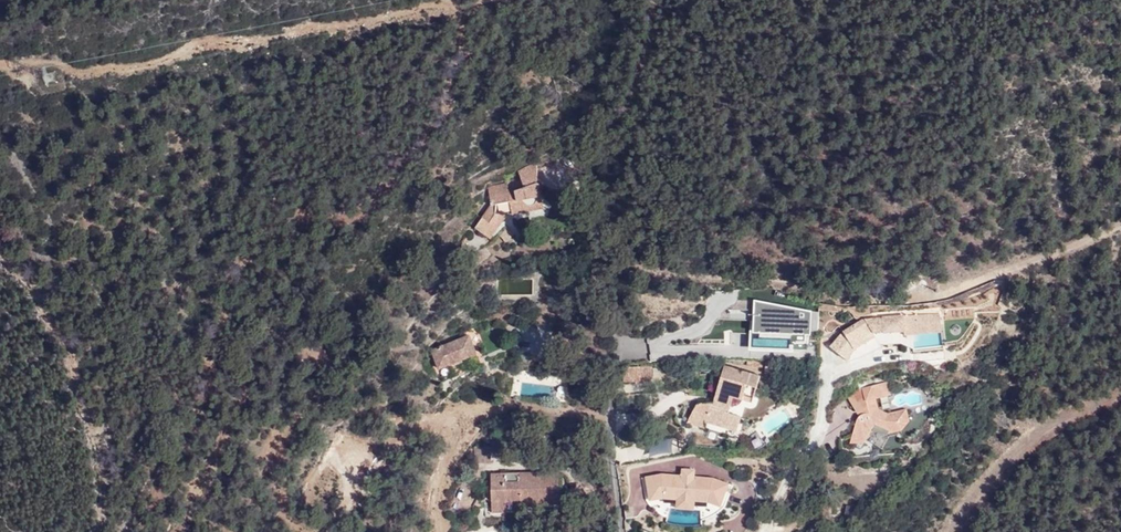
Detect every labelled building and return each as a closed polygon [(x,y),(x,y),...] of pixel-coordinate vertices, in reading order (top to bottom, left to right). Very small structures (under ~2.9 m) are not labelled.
[(517,183),(534,180),(535,167),(516,176),(517,183)] [(518,192),(535,189),(534,180),(517,183),(518,192)] [(486,199),(505,195),(504,185),(485,189),(486,199)] [(508,209),(510,218),(538,212),(535,195),(539,194),(538,188),(535,189),(518,192),(505,195),(486,199),(490,217),(483,227),(474,241),(483,247),(493,235),(498,238),(506,225),(494,222),(494,213),(508,209)] [(538,212),(510,218),(511,223),(543,216),(539,194),(535,195),(538,212)] [(470,239),(474,241),(483,227),(479,225),(470,239)] [(516,240),(509,234),(500,243),(507,250),(516,240)] [(490,251),(498,238),(493,235),(483,247),(490,251)] [(493,263),(485,255),(469,270),(476,277),(493,263)] [(810,313),(753,300),(750,352),(792,354),(792,346),(809,346),(810,313)] [(907,331),(906,331),(906,336),(914,335),(943,332),(941,314),(925,314),(926,325),(920,326),(918,315),(905,316),(907,331)] [(875,334),(906,331),(907,331),(905,316),(866,319),(845,332),(831,347),(848,360),(856,348),(877,336),(875,334)] [(460,332),(437,340),(439,346),(433,349),(439,367),(477,352),(470,335),(462,337),(460,332)] [(747,366),(767,369),(766,364),(747,361),(747,366)] [(766,364),(767,369),(766,373),(787,375),(788,365),(766,364)] [(641,379),(640,366),(623,366),(623,381),(635,381),(639,381),(641,381),(641,379)] [(651,366),(640,366),(641,379),(652,379),(651,366)] [(707,422),(726,428),(730,414),(729,413),(734,397),(744,401),(748,387),(757,389),(761,378),(725,366),(715,395),(718,396),(715,402),(710,401),(696,405),(686,421),(704,426),(707,422)] [(847,396),(860,416),(858,419),(850,442),(867,438),(875,426),(889,432),(902,429),(910,421),(907,409),(896,411),(889,413),(880,409),(876,397),(891,394),(888,381),(863,387),(847,396)] [(748,387),(744,401),(752,404),(757,389),(748,387)] [(876,397),(880,409),(889,413),(896,411),(892,393),(891,394),(876,397)] [(764,420),(770,431),(787,422),(782,411),(764,420)] [(730,414),(726,428),(735,431),(740,417),(730,414)] [(780,449),(790,459),(802,449),(792,438),(780,449)] [(474,448),(474,458),(474,462),(490,462),(490,445),(474,446),(474,448)] [(645,476),(648,496),(663,493),(709,498),(721,503),(728,484),(712,478),(693,476),(694,471),(681,470),(680,475),(661,473),(645,476)] [(520,477),(519,472),(490,473),(491,502),(520,502),(519,505),(560,503),(560,473),(539,473),(540,476),(520,477)] [(676,499),(675,508),(693,509),(694,501),(709,503),(719,507),(721,503),(709,498),(663,493),(648,496),(649,500),(660,498),(676,499)] [(520,502),(491,502),(491,513),(519,512),(519,505),(520,502)]
